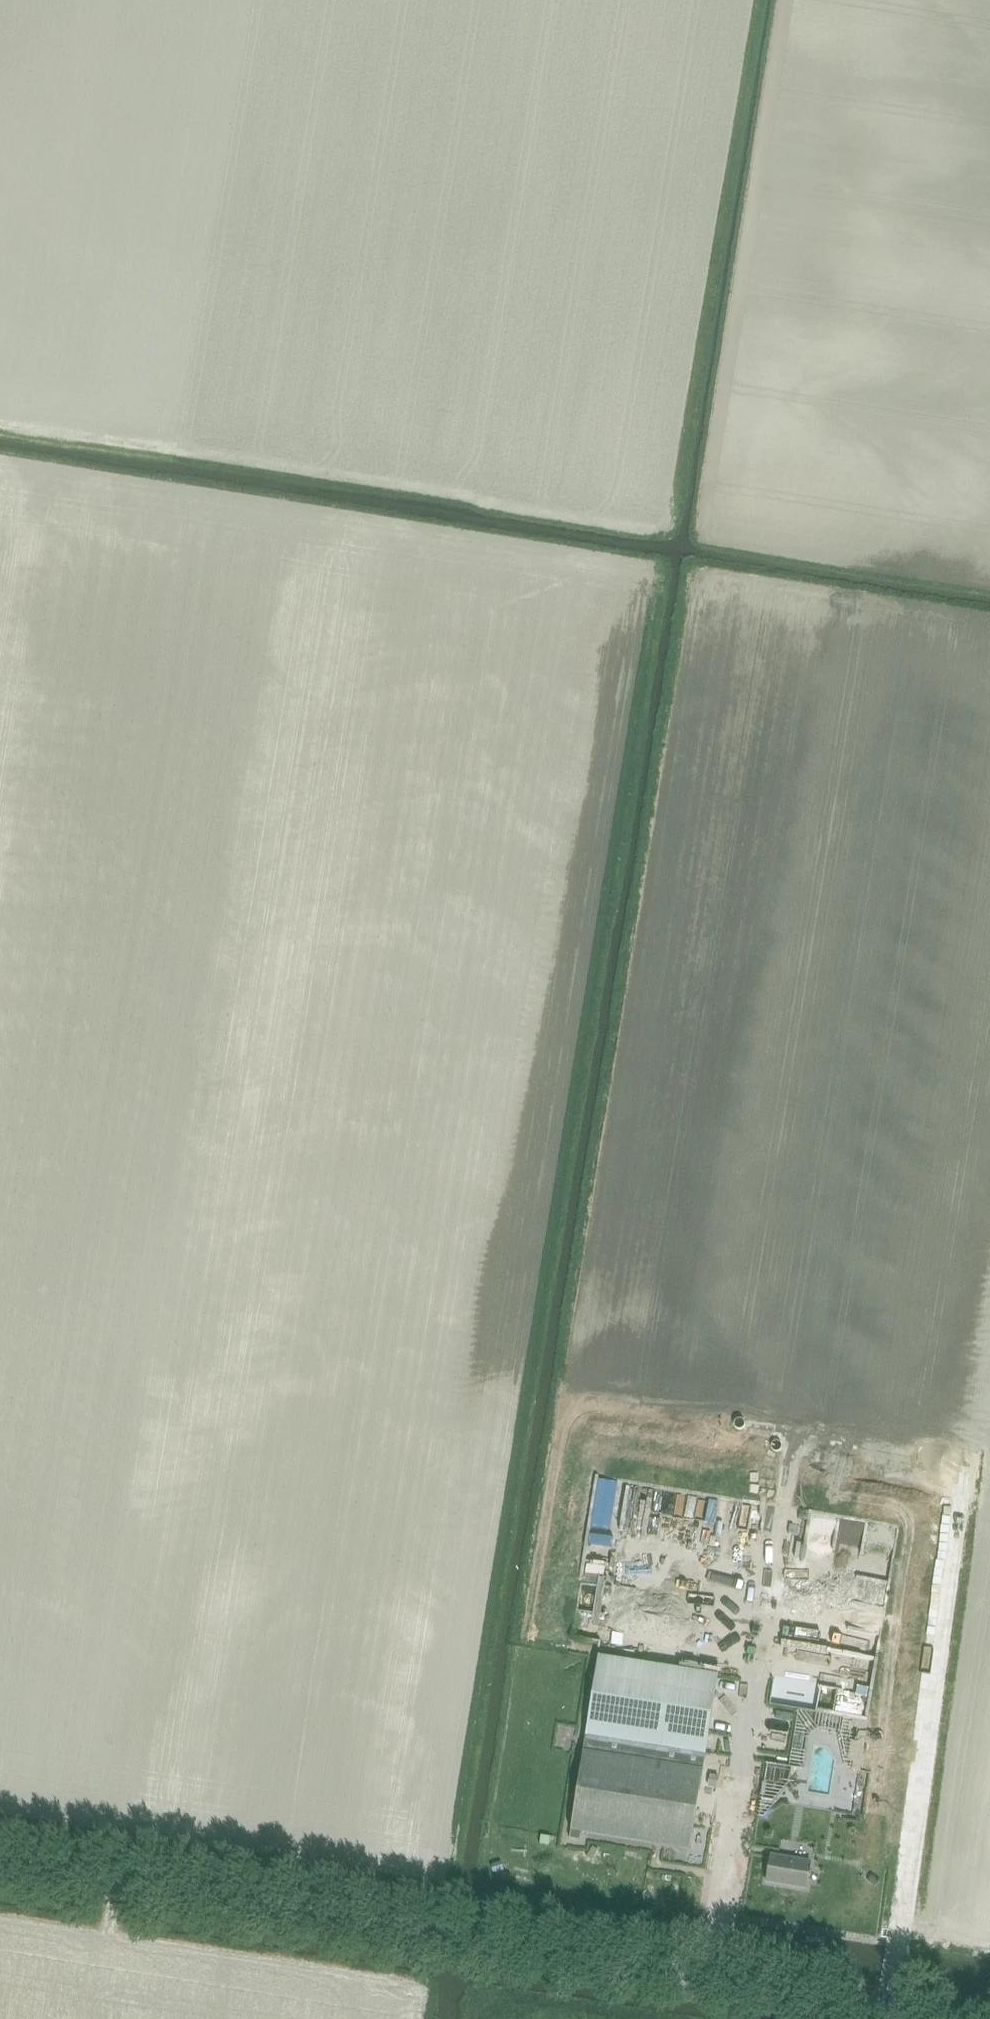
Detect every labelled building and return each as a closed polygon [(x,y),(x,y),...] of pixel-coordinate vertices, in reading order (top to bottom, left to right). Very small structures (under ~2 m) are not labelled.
[(598,1657),(586,1735),(571,1831),(690,1850),(718,1676),(598,1657)] [(831,1699),(833,1687),(804,1682),(802,1694),(831,1699)] [(819,1794),(849,1793),(848,1776),(818,1777),(819,1794)] [(811,1861),(771,1854),(767,1882),(807,1889),(811,1861)]
